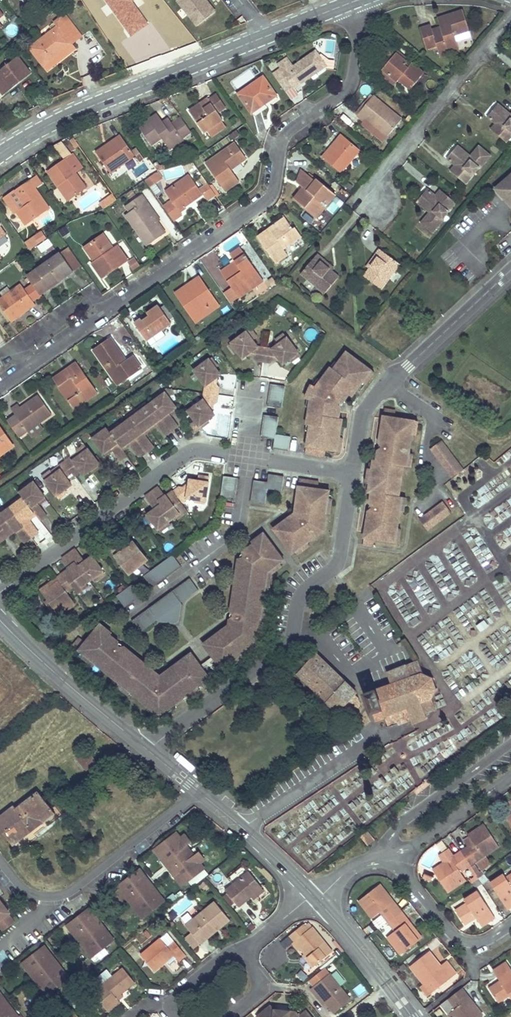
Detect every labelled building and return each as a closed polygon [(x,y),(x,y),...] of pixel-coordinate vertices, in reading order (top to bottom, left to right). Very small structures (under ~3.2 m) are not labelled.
[(179,1),(199,27),(217,13),(207,0),(180,0),(179,1)] [(440,54),(459,48),(456,35),(470,31),(464,10),(443,17),(445,26),(441,27),(433,30),(431,25),(422,28),(428,49),(437,46),(440,54)] [(31,48),(45,66),(60,54),(64,59),(77,49),(73,44),(82,36),(65,15),(56,22),(59,26),(31,48)] [(377,64),(384,70),(399,81),(400,80),(412,90),(426,72),(413,62),(411,65),(398,54),(400,52),(392,46),(377,64)] [(440,54),(440,56),(460,50),(459,48),(440,54)] [(296,87),(325,68),(326,63),(317,51),(294,67),(288,58),(279,64),(283,68),(274,74),(280,82),(288,76),(294,85),(296,87)] [(411,65),(413,62),(400,52),(398,54),(411,65)] [(49,70),(64,59),(60,54),(45,66),(49,70)] [(0,72),(0,88),(4,94),(31,73),(19,57),(0,72)] [(384,70),(381,73),(396,84),(399,81),(384,70)] [(280,82),(286,91),(294,85),(288,76),(280,82)] [(240,94),(253,113),(277,96),(264,77),(240,94)] [(224,120),(218,111),(225,106),(217,95),(212,99),(210,100),(209,98),(201,103),(204,107),(193,114),(205,133),(209,130),(222,121),(224,120)] [(365,121),(367,118),(389,136),(403,119),(374,96),(358,115),(365,121)] [(497,98),(485,112),(497,121),(492,127),(508,140),(510,137),(510,110),(497,98)] [(162,124),(165,122),(159,114),(156,116),(162,124)] [(162,124),(156,116),(140,127),(153,146),(163,139),(171,150),(185,140),(170,119),(165,122),(162,124)] [(342,134),(336,141),(338,142),(325,159),(343,173),(362,150),(342,134)] [(109,147),(107,145),(97,153),(112,173),(136,156),(121,135),(117,138),(119,140),(109,147)] [(117,138),(107,145),(109,147),(119,140),(117,138)] [(493,153),(480,143),(472,153),(456,140),(445,154),(456,163),(452,169),(468,182),(481,166),(482,167),(493,153)] [(338,142),(336,141),(323,157),(325,159),(338,142)] [(248,159),(236,143),(207,164),(226,192),(240,182),(232,170),(248,159)] [(49,172),(59,186),(62,184),(72,198),(87,188),(76,173),(83,168),(73,154),(49,172)] [(163,170),(164,178),(184,176),(183,167),(163,170)] [(317,182),(315,180),(309,175),(305,172),(300,178),(298,183),(304,188),(309,192),(307,194),(300,193),(295,199),(314,215),(323,205),(326,207),(337,195),(319,179),(317,182)] [(39,175),(31,181),(36,189),(45,183),(39,175)] [(205,195),(191,175),(166,192),(180,212),(187,207),(186,205),(194,199),(196,201),(205,195)] [(497,188),(510,203),(510,175),(497,188)] [(36,189),(31,181),(15,191),(4,198),(15,214),(18,211),(27,225),(50,209),(36,189)] [(62,184),(59,186),(70,200),(72,198),(62,184)] [(422,221),(435,231),(446,218),(445,217),(458,201),(442,188),(437,193),(426,184),(415,197),(431,211),(422,221)] [(82,209),(102,200),(98,190),(78,199),(82,209)] [(112,194),(99,203),(103,210),(117,201),(112,194)] [(161,220),(143,194),(140,196),(158,222),(161,220)] [(158,222),(140,196),(126,206),(131,212),(127,215),(148,246),(166,234),(158,222)] [(334,212),(343,203),(338,198),(329,208),(334,212)] [(323,205),(314,215),(317,218),(326,207),(323,205)] [(286,218),(270,228),(274,234),(280,230),(279,229),(289,222),(286,218)] [(274,234),(270,228),(259,237),(277,263),(289,255),(285,250),(303,237),(296,227),(294,229),(289,222),(279,229),(280,230),(274,234)] [(41,232),(25,242),(30,251),(39,245),(43,252),(50,247),(41,232)] [(105,235),(90,245),(100,260),(96,262),(94,264),(103,278),(128,260),(119,247),(115,250),(105,235)] [(90,245),(86,248),(96,262),(100,260),(90,245)] [(264,280),(242,247),(231,255),(236,262),(222,272),(239,297),(264,280)] [(369,268),(364,275),(382,289),(401,264),(379,248),(375,255),(378,257),(369,268)] [(318,253),(302,273),(326,293),(340,276),(332,270),(322,262),(325,259),(318,253)] [(35,285),(42,294),(50,288),(49,287),(59,280),(60,281),(74,272),(61,254),(29,276),(35,285)] [(378,257),(375,255),(366,266),(369,268),(378,257)] [(127,263),(133,272),(141,267),(135,258),(127,263)] [(322,262),(332,270),(335,267),(325,259),(322,262)] [(188,291),(186,287),(176,293),(196,322),(220,305),(201,277),(194,281),(197,285),(188,291)] [(194,281),(186,287),(188,291),(197,285),(194,281)] [(42,294),(35,285),(27,290),(23,285),(12,292),(4,297),(0,300),(0,304),(12,322),(24,314),(22,312),(29,307),(30,309),(37,305),(33,300),(42,294)] [(12,292),(9,287),(1,292),(4,297),(12,292)] [(148,313),(149,314),(150,316),(144,321),(142,319),(135,323),(147,341),(172,323),(160,305),(148,313)] [(257,338),(252,330),(233,344),(239,353),(244,360),(251,355),(256,363),(264,363),(266,348),(258,347),(254,341),(257,338)] [(298,355),(283,335),(275,342),(277,346),(273,349),(266,348),(264,363),(271,364),(277,360),(282,366),(288,362),(298,355)] [(95,351),(116,380),(125,373),(128,377),(142,368),(134,357),(128,361),(113,339),(95,351)] [(237,355),(239,353),(233,344),(230,346),(237,355)] [(337,413),(337,409),(338,409),(339,409),(340,408),(341,407),(341,406),(341,405),(341,404),(341,403),(340,403),(340,402),(343,399),(346,401),(350,395),(353,397),(357,391),(364,382),(362,381),(370,370),(346,353),(338,364),(334,370),(331,368),(321,382),(312,394),(310,411),(308,427),(311,428),(310,435),(307,454),(309,457),(327,459),(328,452),(337,453),(339,439),(341,440),(343,428),(344,421),(340,420),(341,413),(337,413)] [(298,355),(288,362),(291,366),(300,359),(298,355)] [(210,360),(217,370),(220,368),(213,358),(210,360)] [(210,360),(199,369),(205,377),(201,380),(206,387),(205,395),(218,398),(220,388),(215,381),(222,376),(217,370),(210,360)] [(54,378),(59,386),(64,383),(74,397),(69,400),(75,408),(98,392),(78,362),(54,378)] [(195,371),(201,380),(205,377),(199,369),(195,371)] [(367,384),(375,373),(370,370),(362,381),(364,382),(367,384)] [(118,384),(128,377),(125,373),(116,380),(118,384)] [(309,393),(312,394),(321,382),(318,380),(309,393)] [(360,394),(367,384),(364,382),(357,391),(360,394)] [(64,383),(59,386),(69,400),(74,397),(64,383)] [(283,412),(286,390),(272,388),(269,410),(283,412)] [(155,396),(157,400),(166,393),(164,390),(155,396)] [(177,408),(166,393),(157,400),(153,403),(173,432),(180,427),(173,418),(170,414),(177,408)] [(16,415),(8,421),(20,437),(28,432),(41,423),(53,414),(40,395),(33,400),(33,401),(22,408),(19,404),(12,409),(16,415)] [(196,422),(200,427),(209,421),(215,416),(211,409),(217,405),(218,398),(205,395),(205,401),(198,406),(200,410),(192,416),(196,422)] [(139,413),(149,406),(147,402),(136,409),(139,413)] [(173,432),(153,403),(149,406),(139,413),(150,429),(157,424),(159,427),(166,437),(173,432)] [(198,406),(189,412),(192,416),(200,410),(198,406)] [(173,418),(180,412),(177,408),(170,414),(173,418)] [(378,539),(396,541),(398,528),(400,509),(402,496),(406,465),(408,452),(411,433),(413,420),(396,417),(397,410),(386,408),(382,439),(385,439),(385,443),(384,443),(383,443),(382,444),(381,445),(381,446),(381,447),(381,448),(381,449),(382,450),(383,450),(384,450),(383,454),(380,454),(379,461),(375,460),(375,463),(371,489),(371,492),(374,492),(373,499),(377,500),(376,504),(375,504),(374,504),(373,504),(373,505),(372,506),(372,507),(372,508),(373,509),(374,510),(374,511),(375,511),(375,515),(371,514),(367,542),(370,545),(377,546),(378,539)] [(139,413),(136,409),(126,417),(129,420),(139,413)] [(150,429),(139,413),(129,420),(126,422),(146,451),(153,447),(146,437),(143,434),(150,429)] [(280,421),(266,419),(263,441),(277,443),(275,452),(290,455),(292,440),(278,438),(280,421)] [(411,433),(418,434),(420,421),(413,420),(411,433)] [(211,423),(209,421),(200,427),(202,430),(211,423)] [(146,451),(126,422),(120,427),(111,433),(123,449),(130,444),(133,447),(139,456),(146,451)] [(200,427),(196,422),(190,426),(196,434),(202,430),(200,427)] [(41,423),(28,432),(31,436),(44,427),(41,423)] [(117,423),(109,430),(111,433),(120,427),(117,423)] [(14,446),(0,426),(0,456),(14,446)] [(100,428),(91,435),(94,439),(103,432),(100,428)] [(109,430),(108,428),(103,432),(94,439),(104,454),(112,448),(114,451),(121,462),(128,457),(125,452),(123,449),(111,433),(109,430)] [(150,429),(143,434),(146,437),(153,432),(150,429)] [(441,441),(430,450),(453,479),(464,469),(441,441)] [(123,449),(125,452),(133,447),(130,444),(123,449)] [(101,465),(87,445),(78,452),(79,453),(81,456),(76,460),(74,457),(66,462),(74,474),(80,469),(83,473),(85,477),(93,471),(101,465)] [(107,457),(114,451),(112,448),(104,454),(107,457)] [(146,451),(139,456),(142,460),(149,454),(146,451)] [(413,466),(415,453),(408,452),(406,465),(413,466)] [(74,474),(66,462),(59,467),(62,471),(55,476),(53,472),(52,471),(43,478),(58,498),(67,491),(73,486),(70,482),(68,478),(74,474)] [(95,474),(103,468),(101,465),(93,471),(95,474)] [(62,471),(59,467),(53,472),(55,476),(62,471)] [(77,477),(83,473),(80,469),(74,474),(77,477)] [(68,478),(70,482),(77,477),(74,474),(68,478)] [(269,484),(255,482),(253,504),(267,506),(269,490),(284,492),(285,478),(270,476),(269,484)] [(206,503),(210,479),(199,477),(198,482),(190,481),(188,490),(180,489),(174,493),(176,496),(182,505),(188,501),(195,502),(206,503)] [(35,483),(32,479),(23,485),(26,489),(35,483)] [(224,479),(220,500),(235,503),(238,481),(224,479)] [(321,491),(322,484),(305,481),(302,484),(298,510),(302,510),(302,513),(300,513),(299,513),(297,514),(296,515),(296,516),(296,518),(293,520),(291,517),(274,530),(293,555),(297,552),(308,543),(312,541),(309,538),(316,532),(319,535),(328,529),(329,516),(331,502),(333,493),(321,491)] [(46,497),(35,483),(26,489),(20,493),(21,495),(24,498),(35,513),(41,521),(48,516),(40,506),(38,503),(46,497)] [(182,505),(176,496),(169,501),(167,498),(160,489),(153,494),(172,521),(176,518),(186,510),(182,505)] [(69,494),(67,491),(58,498),(60,500),(69,494)] [(176,496),(174,493),(167,498),(169,501),(176,496)] [(172,521),(153,494),(146,499),(153,508),(155,511),(152,513),(148,516),(154,524),(158,531),(169,523),(172,521)] [(24,498),(21,495),(12,502),(15,505),(24,498)] [(407,510),(409,497),(402,496),(400,509),(407,510)] [(40,506),(48,501),(46,497),(38,503),(40,506)] [(35,513),(24,498),(15,505),(11,508),(31,535),(38,530),(28,518),(35,513)] [(420,519),(428,530),(452,513),(443,501),(420,519)] [(11,508),(6,512),(0,517),(0,523),(8,533),(14,529),(23,541),(31,535),(11,508)] [(186,510),(176,518),(179,522),(189,514),(186,510)] [(151,526),(154,524),(148,516),(145,518),(151,526)] [(171,527),(169,523),(158,531),(161,534),(171,527)] [(403,542),(405,529),(398,528),(396,541),(403,542)] [(33,538),(40,533),(38,530),(31,535),(33,538)] [(312,541),(319,535),(316,532),(309,538),(312,541)] [(232,623),(204,644),(214,657),(219,653),(221,656),(218,658),(222,665),(225,666),(228,665),(234,661),(234,658),(239,655),(244,651),(247,651),(259,643),(261,622),(263,614),(264,607),(267,587),(269,572),(280,564),(285,561),(264,534),(253,542),(254,544),(248,549),(250,552),(246,555),(244,554),(242,555),(240,557),(240,559),(241,560),(242,561),(243,561),(242,567),(239,566),(232,609),(236,609),(235,613),(234,613),(233,613),(232,614),(231,616),(232,618),(233,619),(234,620),(234,624),(232,623)] [(23,541),(26,544),(33,538),(31,535),(23,541)] [(149,561),(135,542),(125,550),(117,540),(109,546),(132,575),(149,561)] [(308,543),(297,552),(299,555),(310,546),(308,543)] [(103,571),(93,557),(86,563),(76,549),(69,554),(90,581),(93,579),(103,571)] [(90,581),(69,554),(62,560),(69,569),(71,573),(65,577),(73,588),(75,592),(86,584),(90,581)] [(173,556),(144,577),(153,589),(181,568),(173,556)] [(280,564),(269,572),(273,574),(283,567),(280,564)] [(71,573),(69,569),(62,574),(65,577),(71,573)] [(95,582),(106,575),(103,571),(93,579),(95,582)] [(65,577),(62,574),(48,584),(51,588),(65,577)] [(73,588),(65,577),(51,588),(48,584),(39,590),(59,617),(68,610),(66,608),(74,602),(67,592),(73,588)] [(190,579),(133,621),(141,633),(158,620),(160,623),(177,625),(181,622),(184,606),(182,603),(199,591),(190,579)] [(88,587),(86,584),(75,592),(78,595),(88,587)] [(135,584),(117,596),(125,608),(143,596),(135,584)] [(68,610),(76,605),(74,602),(66,608),(68,610)] [(478,626),(482,631),(489,626),(485,621),(478,626)] [(78,640),(74,645),(85,654),(92,660),(98,665),(119,682),(122,682),(127,686),(132,690),(132,693),(153,710),(168,709),(185,696),(186,693),(196,686),(199,687),(205,682),(206,680),(206,678),(206,677),(201,671),(198,673),(196,669),(201,666),(192,653),(167,672),(169,675),(164,678),(163,678),(162,678),(161,677),(160,677),(159,678),(158,678),(156,677),(158,674),(129,650),(126,653),(123,650),(124,650),(125,648),(125,647),(124,646),(123,645),(123,644),(121,644),(119,644),(118,645),(117,646),(114,643),(117,640),(111,635),(113,633),(101,624),(85,642),(82,640),(78,640)] [(239,655),(243,660),(250,655),(247,651),(244,651),(239,655)] [(361,704),(356,695),(358,693),(317,653),(298,673),(347,720),(361,704)] [(92,660),(85,654),(83,658),(89,663),(92,660)] [(234,658),(234,661),(237,665),(243,660),(239,655),(234,658)] [(98,665),(92,660),(89,663),(95,668),(98,665)] [(388,674),(391,684),(365,694),(372,714),(374,713),(377,721),(386,718),(389,727),(411,719),(412,722),(428,717),(426,713),(437,709),(432,697),(436,689),(432,678),(424,676),(419,662),(388,674)] [(122,682),(119,682),(117,686),(123,690),(127,686),(122,682)] [(127,686),(123,690),(129,696),(132,693),(132,690),(127,686)] [(186,693),(185,696),(188,700),(201,690),(199,687),(196,686),(186,693)] [(83,766),(93,758),(87,751),(77,759),(83,766)] [(98,765),(93,758),(83,766),(89,773),(98,765)] [(416,777),(424,778),(425,769),(417,768),(416,777)] [(1,830),(12,845),(55,813),(39,792),(16,809),(14,806),(10,810),(8,807),(0,813),(0,815),(2,817),(0,819),(0,829),(1,830)] [(474,843),(462,851),(471,865),(493,851),(491,848),(498,844),(485,824),(469,835),(474,843)] [(236,834),(229,828),(226,831),(234,836),(236,834)] [(368,830),(361,837),(368,845),(375,838),(368,830)] [(177,834),(159,848),(169,860),(165,863),(169,869),(191,852),(186,846),(191,843),(186,836),(181,840),(177,834)] [(159,848),(155,851),(165,863),(169,860),(159,848)] [(450,866),(447,861),(434,870),(448,892),(467,880),(462,872),(471,865),(462,851),(451,859),(454,863),(450,866)] [(178,872),(187,884),(205,870),(200,864),(205,861),(200,854),(195,858),(191,852),(169,869),(174,875),(178,872)] [(140,870),(123,884),(130,893),(126,896),(131,903),(153,886),(148,880),(146,881),(144,878),(145,877),(140,870)] [(178,872),(174,875),(183,887),(187,884),(178,872)] [(252,896),(262,888),(248,872),(226,891),(227,892),(237,904),(239,907),(252,896)] [(507,878),(504,874),(491,883),(508,909),(510,907),(510,875),(507,878)] [(483,883),(480,878),(473,883),(477,888),(483,883)] [(206,882),(201,886),(205,891),(210,887),(206,882)] [(123,884),(119,887),(126,896),(130,893),(123,884)] [(386,900),(391,897),(381,884),(360,900),(374,917),(381,912),(389,922),(402,911),(395,901),(390,905),(386,900)] [(140,906),(147,915),(165,901),(160,895),(158,896),(156,893),(158,892),(153,886),(131,903),(136,909),(140,906)] [(252,896),(254,899),(264,891),(262,888),(252,896)] [(456,910),(464,922),(475,914),(476,917),(482,926),(495,917),(478,891),(465,900),(467,903),(456,910)] [(227,892),(222,896),(232,908),(237,904),(227,892)] [(182,925),(192,917),(186,910),(194,904),(188,896),(171,909),(182,925)] [(395,901),(391,897),(386,900),(390,905),(395,901)] [(4,930),(15,922),(6,911),(8,910),(0,900),(0,925),(4,930)] [(218,929),(220,930),(230,922),(216,904),(186,928),(190,933),(200,946),(216,933),(215,931),(218,929)] [(140,906),(136,909),(144,918),(147,915),(140,906)] [(90,910),(72,924),(80,933),(76,936),(81,943),(102,925),(98,919),(96,921),(93,918),(95,917),(90,910)] [(404,924),(409,921),(402,911),(389,922),(396,931),(388,937),(402,954),(423,938),(413,925),(408,929),(404,924)] [(465,924),(476,917),(475,914),(464,922),(465,924)] [(408,929),(413,925),(409,921),(404,924),(408,929)] [(72,924),(69,927),(76,936),(80,933),(72,924)] [(90,946),(97,955),(115,941),(110,934),(108,936),(106,933),(107,931),(102,925),(81,943),(86,949),(90,946)] [(306,953),(316,965),(332,952),(312,928),(309,930),(304,925),(291,935),(296,941),(293,943),(298,948),(300,946),(306,953)] [(190,933),(185,937),(196,950),(200,946),(190,933)] [(156,972),(164,965),(162,963),(166,959),(168,962),(175,956),(180,963),(187,957),(175,942),(169,947),(162,939),(142,955),(156,972)] [(90,946),(86,949),(94,958),(97,955),(90,946)] [(45,947),(27,960),(34,970),(30,973),(35,979),(57,963),(53,956),(51,958),(49,955),(50,953),(45,947)] [(443,969),(441,966),(429,951),(426,954),(440,972),(443,969)] [(313,967),(314,967),(316,965),(306,953),(303,955),(313,967)] [(410,966),(425,984),(427,983),(434,992),(457,974),(447,961),(441,966),(443,969),(440,972),(426,954),(410,966)] [(27,960),(23,963),(30,973),(34,970),(27,960)] [(501,981),(502,983),(491,990),(499,1002),(510,995),(510,997),(510,968),(507,962),(494,970),(501,981)] [(51,992),(69,978),(64,972),(62,973),(60,970),(62,969),(57,963),(35,979),(40,986),(44,983),(51,992)] [(329,973),(325,967),(307,981),(312,987),(329,973)] [(117,998),(122,994),(136,983),(123,968),(92,993),(108,1012),(120,1003),(119,1001),(117,998)] [(335,1013),(352,1000),(329,973),(312,987),(310,989),(316,995),(319,993),(326,1001),(335,1013)] [(502,983),(501,981),(490,988),(491,990),(502,983)] [(44,983),(40,986),(47,995),(51,992),(44,983)] [(425,984),(421,987),(428,996),(434,992),(427,983),(425,984)] [(363,985),(354,988),(357,995),(365,992),(363,985)] [(470,998),(463,988),(450,999),(443,1004),(449,1013),(452,1016),(481,1016),(483,1015),(474,1002),(469,1006),(465,1002),(470,998)] [(323,1004),(326,1001),(319,993),(316,995),(323,1004)] [(14,1012),(13,1013),(10,1010),(12,1009),(3,996),(1,998),(0,996),(0,1016),(19,1016),(14,1012)] [(71,1008),(64,1014),(66,1016),(78,1016),(71,1008)]
